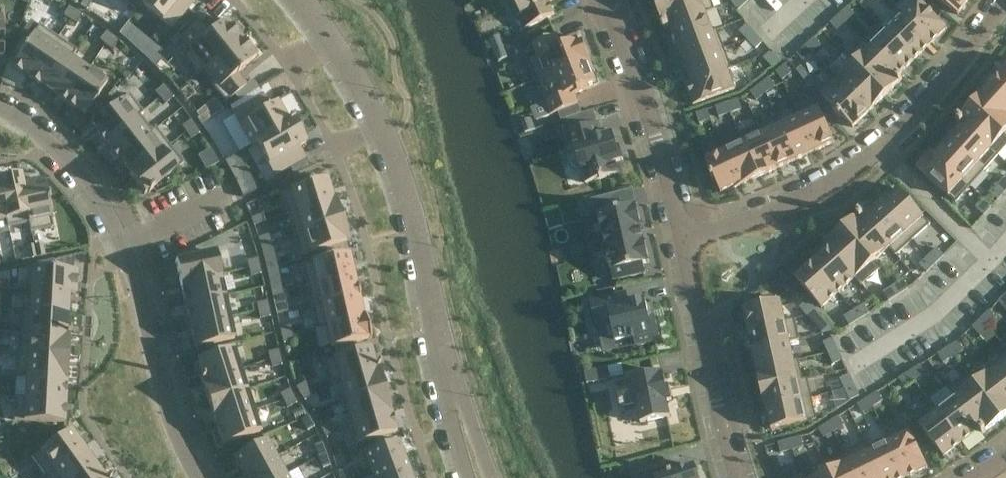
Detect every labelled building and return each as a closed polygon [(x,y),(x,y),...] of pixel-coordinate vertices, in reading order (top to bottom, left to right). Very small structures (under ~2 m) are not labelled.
[(79,6),(86,10),(87,9),(93,0),(83,0),(80,6),(79,6)] [(138,0),(168,24),(188,0),(138,0)] [(521,14),(517,15),(524,29),(555,14),(549,2),(554,0),(514,0),(521,14)] [(657,8),(664,28),(706,12),(706,13),(715,9),(711,0),(678,0),(657,8)] [(746,0),(734,0),(732,2),(738,9),(747,1),(746,0)] [(902,15),(931,44),(947,28),(944,25),(920,0),(918,0),(902,15)] [(958,14),(968,0),(938,0),(958,14)] [(69,6),(63,16),(70,20),(76,10),(69,6)] [(846,22),(855,14),(848,6),(839,14),(846,22)] [(76,10),(70,20),(77,24),(83,14),(76,10)] [(713,30),(706,13),(706,12),(664,28),(670,26),(676,44),(713,31),(713,30)] [(830,23),(837,30),(846,22),(839,14),(830,23)] [(931,44),(902,15),(886,31),(914,60),(931,44)] [(197,23),(180,37),(190,49),(182,55),(197,73),(222,53),(241,37),(243,32),(235,22),(229,23),(226,19),(207,35),(197,23)] [(139,33),(127,23),(119,33),(130,43),(139,33)] [(755,33),(747,24),(739,31),(748,39),(755,33)] [(22,50),(11,66),(20,73),(22,71),(30,76),(29,78),(30,79),(58,37),(39,25),(24,47),(23,46),(21,50),(22,50)] [(725,48),(717,28),(713,30),(713,31),(676,44),(684,64),(725,48)] [(106,30),(99,40),(105,45),(113,35),(106,30)] [(914,60),(886,31),(870,46),(864,39),(863,39),(895,72),(898,75),(899,75),(914,60)] [(590,59),(582,38),(562,45),(557,33),(532,43),(537,55),(528,58),(536,80),(590,59)] [(763,41),(755,33),(748,39),(756,48),(763,41)] [(113,35),(105,45),(111,50),(119,40),(113,35)] [(498,35),(489,39),(493,50),(503,46),(498,35)] [(58,37),(30,79),(38,85),(40,83),(49,89),(75,49),(58,37)] [(222,53),(197,73),(198,74),(202,71),(226,101),(247,84),(238,73),(246,66),(245,65),(256,56),(241,37),(222,53)] [(812,53),(821,44),(814,37),(805,45),(812,53)] [(895,72),(863,39),(846,56),(853,63),(853,62),(886,95),(902,79),(899,75),(898,75),(895,72)] [(797,53),(803,61),(812,53),(805,45),(797,53)] [(507,57),(503,46),(493,50),(498,61),(507,57)] [(732,68),(725,48),(684,64),(691,82),(691,83),(727,69),(728,70),(732,68)] [(75,49),(49,89),(58,95),(57,97),(66,103),(88,69),(71,58),(77,50),(75,49)] [(772,66),(779,60),(771,50),(764,57),(772,66)] [(149,61),(155,67),(155,66),(163,58),(157,53),(150,61),(149,61)] [(592,71),(594,70),(590,59),(536,80),(545,102),(546,102),(551,115),(579,103),(575,93),(590,88),(589,85),(597,82),(592,71)] [(525,81),(535,78),(529,61),(519,64),(525,81)] [(853,62),(853,63),(838,77),(837,78),(869,111),(886,95),(853,62)] [(782,79),(792,72),(785,64),(776,71),(782,79)] [(88,69),(66,103),(74,109),(76,107),(86,114),(95,100),(107,82),(88,69)] [(735,89),(728,70),(727,69),(691,83),(691,82),(685,84),(691,103),(735,89)] [(837,78),(838,77),(834,74),(817,90),(835,108),(833,109),(840,117),(842,115),(853,127),(869,111),(837,78)] [(998,74),(985,89),(1005,108),(1005,81),(998,74)] [(766,92),(775,85),(769,77),(760,84),(766,92)] [(164,84),(154,92),(160,98),(169,90),(164,84)] [(750,92),(756,100),(766,92),(760,84),(750,92)] [(265,88),(240,106),(248,117),(272,99),(265,88)] [(985,89),(971,104),(1005,136),(1005,108),(985,89)] [(169,90),(160,98),(165,104),(174,96),(169,90)] [(129,93),(91,123),(99,133),(97,134),(103,142),(143,111),(129,93)] [(741,108),(738,99),(727,103),(730,112),(741,108)] [(277,101),(238,123),(252,146),(256,144),(294,122),(292,118),(288,120),(277,101)] [(835,142),(816,102),(796,112),(798,116),(799,116),(815,151),(835,142)] [(716,106),(719,116),(730,112),(727,103),(716,106)] [(971,104),(957,120),(961,124),(961,123),(997,156),(1005,146),(1005,136),(971,104)] [(711,119),(708,110),(696,113),(699,122),(711,119)] [(143,111),(103,142),(104,143),(106,142),(112,149),(110,151),(117,159),(156,128),(156,127),(152,130),(143,119),(140,115),(144,112),(143,111)] [(197,118),(201,125),(202,124),(211,118),(206,112),(197,118)] [(799,116),(798,116),(780,124),(797,159),(815,151),(799,116)] [(191,119),(181,126),(186,132),(196,126),(191,119)] [(598,121),(564,132),(569,148),(575,146),(586,182),(595,180),(604,178),(604,177),(619,172),(615,161),(624,159),(620,146),(617,147),(613,132),(602,135),(598,121)] [(294,122),(256,144),(274,176),(306,158),(299,146),(306,142),(294,122)] [(997,156),(961,123),(961,124),(948,138),(984,171),(997,156)] [(762,133),(763,132),(759,124),(739,133),(741,137),(742,137),(760,176),(778,168),(762,133)] [(797,159),(780,124),(763,132),(762,133),(778,168),(797,159)] [(196,126),(186,132),(190,139),(200,132),(196,126)] [(156,128),(117,159),(117,160),(119,159),(131,174),(129,175),(130,176),(170,145),(156,128)] [(742,137),(741,137),(723,145),(741,185),(760,176),(742,137)] [(984,171),(948,138),(935,153),(934,154),(970,186),(984,171)] [(170,145),(130,176),(144,194),(148,191),(149,192),(153,189),(152,188),(184,163),(170,145)] [(741,185),(723,145),(703,154),(709,165),(706,166),(712,179),(714,178),(721,192),(732,187),(733,187),(733,189),(741,185)] [(970,186),(934,154),(935,153),(931,149),(916,166),(956,202),(970,186)] [(0,179),(0,188),(8,226),(28,222),(30,231),(31,231),(19,175),(0,179)] [(20,175),(19,175),(31,231),(53,226),(48,200),(49,200),(48,196),(47,196),(43,179),(30,182),(22,184),(20,175)] [(306,184),(281,192),(287,214),(335,198),(335,197),(333,198),(327,179),(326,178),(310,183),(310,182),(306,183),(306,184)] [(258,190),(253,182),(239,189),(242,197),(258,190)] [(998,199),(1005,190),(998,184),(990,193),(998,199)] [(912,203),(897,187),(880,202),(913,239),(930,224),(912,203)] [(6,219),(7,226),(8,226),(0,188),(0,221),(6,219)] [(335,198),(287,214),(294,234),(342,219),(335,198)] [(977,208),(984,215),(992,206),(985,199),(977,208)] [(913,239),(880,202),(864,216),(863,217),(878,233),(890,247),(889,248),(895,255),(913,239)] [(637,205),(598,214),(602,232),(589,235),(594,255),(607,252),(613,280),(646,273),(644,263),(649,262),(637,205)] [(878,233),(863,217),(864,216),(863,216),(860,212),(842,228),(873,262),(874,261),(889,248),(890,247),(878,233)] [(262,213),(250,218),(253,225),(264,221),(262,213)] [(342,219),(294,234),(301,256),(349,241),(342,219)] [(873,262),(842,228),(833,236),(832,233),(823,241),(828,247),(829,247),(856,277),(855,278),(861,285),(880,269),(874,261),(873,262)] [(269,233),(257,237),(260,245),(271,241),(269,233)] [(271,241),(260,245),(262,252),(274,249),(271,241)] [(42,243),(34,244),(37,257),(45,255),(42,243)] [(34,244),(26,246),(29,258),(37,257),(34,244)] [(856,277),(829,247),(828,247),(811,263),(838,293),(855,278),(856,277)] [(944,255),(937,248),(928,256),(935,263),(944,255)] [(216,252),(175,261),(180,282),(221,274),(216,252)] [(328,257),(302,263),(303,268),(307,285),(333,279),(354,274),(349,252),(332,256),(332,255),(328,256),(328,257)] [(935,263),(928,256),(920,264),(927,272),(935,263)] [(258,257),(247,260),(248,268),(260,265),(258,257)] [(838,293),(811,263),(795,277),(822,307),(838,293)] [(260,265),(248,268),(250,276),(262,273),(260,265)] [(32,267),(31,289),(76,291),(77,269),(32,267)] [(221,274),(180,282),(182,294),(183,294),(185,304),(225,295),(220,275),(221,275),(221,274)] [(333,279),(307,285),(312,306),(359,295),(357,285),(356,285),(354,274),(333,279)] [(909,288),(904,279),(894,285),(899,294),(909,288)] [(281,283),(269,285),(271,293),(283,290),(281,283)] [(899,294),(894,285),(883,292),(889,300),(899,294)] [(22,310),(68,313),(69,293),(76,293),(76,291),(31,289),(29,310),(22,310)] [(283,290),(271,293),(273,301),(285,298),(283,290)] [(629,302),(626,292),(590,300),(595,325),(597,324),(597,326),(600,325),(600,324),(611,321),(615,341),(632,337),(632,339),(634,339),(636,346),(660,340),(656,318),(650,319),(646,299),(629,302)] [(225,295),(185,304),(190,325),(229,316),(225,295)] [(359,295),(312,306),(314,317),(317,328),(326,326),(366,317),(365,315),(363,316),(359,297),(359,296),(359,295)] [(785,319),(781,300),(777,300),(776,296),(764,299),(765,303),(743,308),(748,329),(785,320),(785,319)] [(268,300),(256,303),(258,310),(269,308),(268,300)] [(807,300),(800,306),(808,315),(815,309),(807,300)] [(870,312),(865,304),(854,310),(860,319),(870,312)] [(269,308),(258,310),(259,318),(271,315),(269,308)] [(823,318),(815,309),(808,315),(816,324),(823,318)] [(22,310),(21,332),(69,335),(69,331),(67,331),(68,313),(22,310)] [(860,319),(854,310),(844,316),(850,325),(860,319)] [(996,317),(989,310),(981,318),(988,326),(996,317)] [(229,316),(190,325),(194,347),(234,338),(229,316)] [(366,317),(326,326),(331,347),(371,338),(366,317)] [(795,317),(785,320),(748,329),(752,349),(790,340),(790,341),(799,339),(795,317)] [(988,326),(981,318),(972,327),(979,334),(988,326)] [(291,325),(279,328),(281,335),(292,333),(291,325)] [(17,353),(17,354),(68,357),(69,335),(21,332),(20,353),(17,353)] [(292,333),(281,335),(283,343),(294,340),(292,333)] [(838,348),(833,337),(824,342),(829,353),(838,348)] [(794,359),(790,341),(790,340),(752,349),(757,368),(794,360),(794,359)] [(953,356),(963,349),(958,341),(948,347),(953,356)] [(333,357),(324,360),(330,381),(378,367),(377,364),(375,365),(370,348),(370,346),(333,357)] [(233,347),(197,359),(202,377),(200,378),(201,381),(240,369),(233,347)] [(943,362),(953,356),(948,347),(938,354),(943,362)] [(843,359),(838,348),(829,353),(834,363),(843,359)] [(279,349),(267,352),(269,359),(281,356),(279,349)] [(17,354),(16,376),(67,379),(68,357),(17,354)] [(281,356),(269,359),(271,367),(283,364),(281,356)] [(799,358),(794,359),(794,360),(757,368),(762,388),(803,379),(803,378),(799,358)] [(992,369),(1005,387),(1005,358),(992,369)] [(925,374),(919,365),(909,372),(914,380),(925,374)] [(610,378),(608,366),(585,371),(587,383),(610,378)] [(378,367),(330,381),(330,383),(339,380),(345,399),(340,400),(340,401),(384,388),(378,367)] [(240,369),(201,381),(208,402),(247,389),(240,369)] [(992,369),(974,382),(1001,419),(1005,416),(1005,387),(992,369)] [(632,381),(616,385),(621,406),(637,403),(641,423),(670,416),(667,401),(672,400),(669,386),(667,387),(664,374),(661,374),(660,371),(631,377),(632,381)] [(914,380),(909,372),(899,378),(904,386),(914,380)] [(854,384),(849,374),(840,378),(845,389),(854,384)] [(1001,419),(974,382),(969,374),(949,389),(955,397),(956,396),(975,423),(980,429),(979,429),(983,434),(1001,419)] [(15,396),(15,397),(66,400),(67,379),(16,376),(16,377),(26,377),(25,397),(15,396)] [(808,377),(803,378),(803,379),(762,388),(766,408),(812,397),(808,377)] [(305,381),(295,387),(299,394),(310,387),(305,381)] [(860,395),(854,384),(845,389),(850,400),(860,395)] [(310,387),(299,394),(304,400),(314,394),(310,387)] [(290,388),(279,393),(283,400),(294,395),(290,388)] [(384,388),(340,401),(347,422),(391,410),(384,388)] [(247,389),(208,402),(214,422),(253,410),(247,389)] [(883,400),(878,391),(867,398),(873,406),(883,400)] [(294,395),(283,400),(287,407),(297,402),(294,395)] [(956,396),(955,397),(937,410),(962,442),(979,429),(980,429),(975,423),(956,396)] [(15,397),(14,419),(64,422),(66,400),(15,397)] [(817,419),(812,397),(766,408),(771,429),(817,419)] [(873,406),(867,398),(857,404),(863,413),(873,406)] [(253,410),(214,422),(221,444),(260,432),(253,410)] [(391,410),(347,422),(347,423),(351,422),(357,442),(397,431),(391,410)] [(962,442),(937,410),(920,423),(919,424),(934,443),(940,450),(944,456),(962,442)] [(308,415),(301,420),(307,430),(314,426),(308,415)] [(839,416),(829,422),(834,430),(844,424),(839,416)] [(329,418),(319,424),(322,431),(333,426),(329,418)] [(824,437),(834,430),(829,422),(819,428),(824,437)] [(333,426),(322,431),(325,438),(336,433),(333,426)] [(908,426),(887,436),(907,477),(927,467),(908,426)] [(70,428),(33,455),(47,473),(84,447),(70,428)] [(804,446),(801,436),(789,439),(792,449),(804,446)] [(887,436),(868,446),(867,446),(883,477),(905,477),(907,477),(887,436)] [(267,437),(233,455),(244,474),(277,455),(267,437)] [(399,439),(363,452),(370,472),(406,459),(399,439)] [(792,449),(789,439),(778,443),(781,452),(792,449)] [(868,446),(866,441),(843,452),(846,456),(857,477),(883,477),(867,446),(868,446)] [(322,442),(314,445),(319,456),(326,454),(322,442)] [(47,473),(50,477),(76,477),(96,464),(84,447),(47,473)] [(326,454),(319,456),(323,468),(330,465),(326,454)] [(244,474),(246,477),(278,477),(287,473),(277,455),(244,474)] [(846,456),(825,466),(827,471),(828,470),(832,477),(857,477),(846,456)] [(370,472),(373,477),(413,477),(406,459),(370,472)] [(639,468),(642,477),(655,477),(698,477),(694,466),(677,471),(677,469),(668,472),(665,460),(639,468)] [(76,477),(106,477),(96,464),(76,477)] [(337,471),(340,477),(348,477),(345,469),(337,471)]
